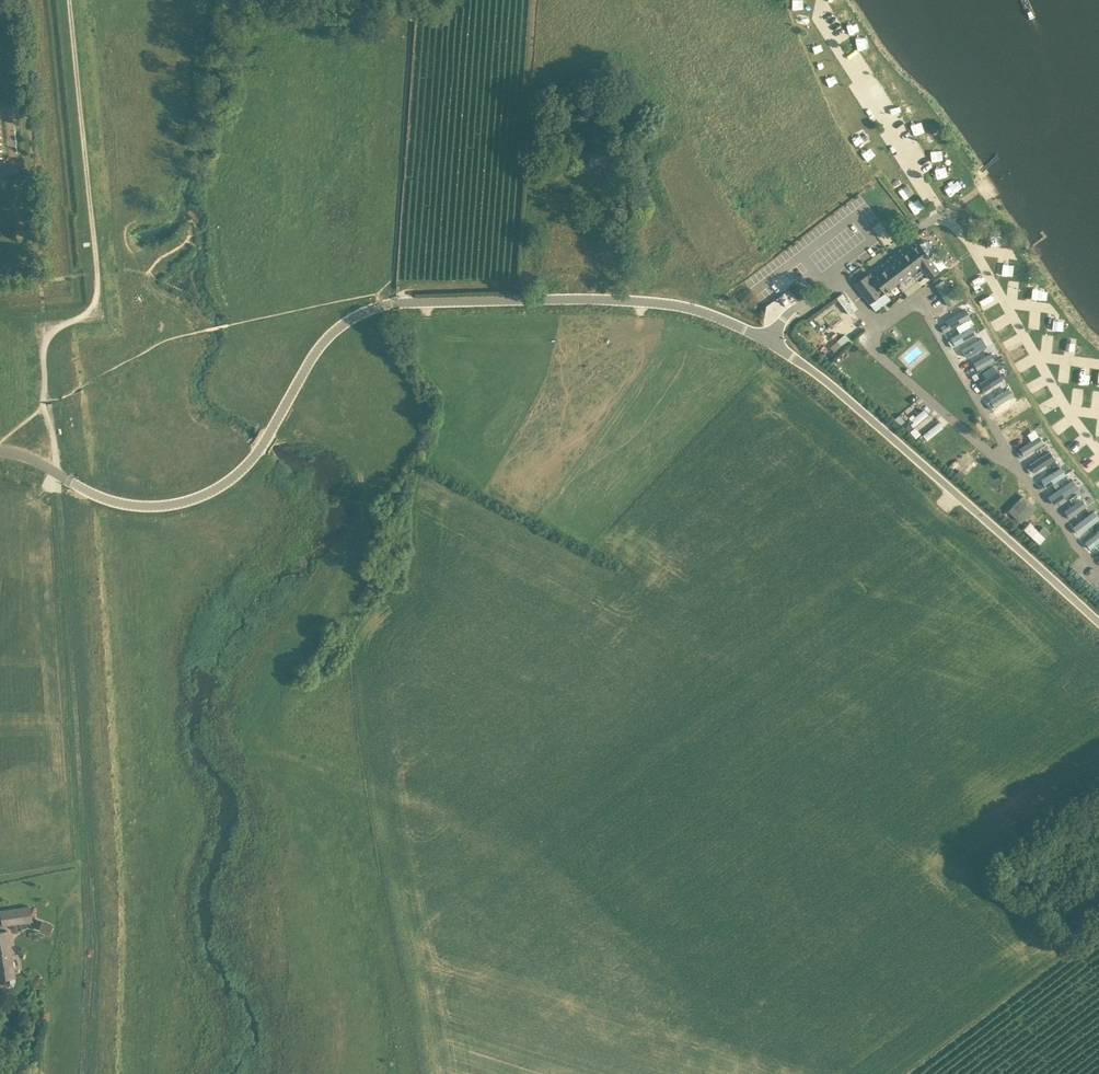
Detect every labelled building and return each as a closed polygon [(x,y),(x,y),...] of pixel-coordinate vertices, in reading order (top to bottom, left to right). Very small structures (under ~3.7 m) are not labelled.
[(805,24),(815,20),(811,12),(801,15),(805,24)] [(841,41),(848,36),(844,31),(837,36),(841,41)] [(853,61),(865,53),(860,45),(847,53),(853,61)] [(897,123),(908,113),(901,106),(890,116),(897,123)] [(868,274),(855,283),(876,310),(891,298),(885,291),(897,282),(903,290),(905,290),(908,294),(940,269),(931,256),(920,243),(905,254),(872,279),(868,274)] [(998,272),(1009,274),(1011,263),(1000,261),(998,272)] [(947,305),(956,301),(945,278),(936,282),(947,305)] [(1033,288),(1032,298),(1042,299),(1043,289),(1033,288)] [(833,303),(815,316),(821,325),(828,320),(830,324),(842,316),(833,303)] [(844,331),(830,347),(838,354),(851,338),(844,331)] [(980,341),(962,347),(965,355),(983,348),(980,341)] [(975,369),(991,360),(987,354),(972,362),(975,369)] [(994,406),(1013,394),(1008,386),(989,398),(994,406)] [(1006,422),(1023,411),(1019,405),(1002,415),(1006,422)] [(906,420),(900,414),(895,418),(901,425),(906,420)] [(1013,441),(1033,427),(1026,416),(1009,427),(1012,431),(1008,434),(1013,441)] [(908,421),(903,425),(908,431),(913,427),(908,421)] [(939,422),(923,433),(927,438),(943,428),(939,422)] [(911,430),(916,438),(922,433),(916,426),(911,430)] [(1024,455),(1044,442),(1035,428),(1027,433),(1031,439),(1019,447),(1024,455)] [(923,434),(917,438),(921,443),(926,439),(923,434)] [(1050,449),(1029,463),(1035,472),(1055,458),(1050,449)] [(1053,493),(1058,501),(1076,490),(1071,482),(1053,493)] [(1082,497),(1066,509),(1071,516),(1087,504),(1082,497)] [(1010,513),(1022,524),(1032,513),(1021,502),(1010,513)] [(1098,518),(1098,517),(1093,509),(1073,526),(1079,534),(1098,518)] [(1041,543),(1052,531),(1044,524),(1039,530),(1030,521),(1024,528),(1041,543)] [(1098,542),(1098,528),(1085,541),(1092,549),(1098,542)] [(32,919),(30,906),(1,910),(3,924),(32,919)] [(43,920),(40,929),(49,932),(52,923),(43,920)] [(5,977),(5,981),(8,985),(13,984),(14,980),(14,976),(7,929),(0,931),(0,978),(5,977)]
